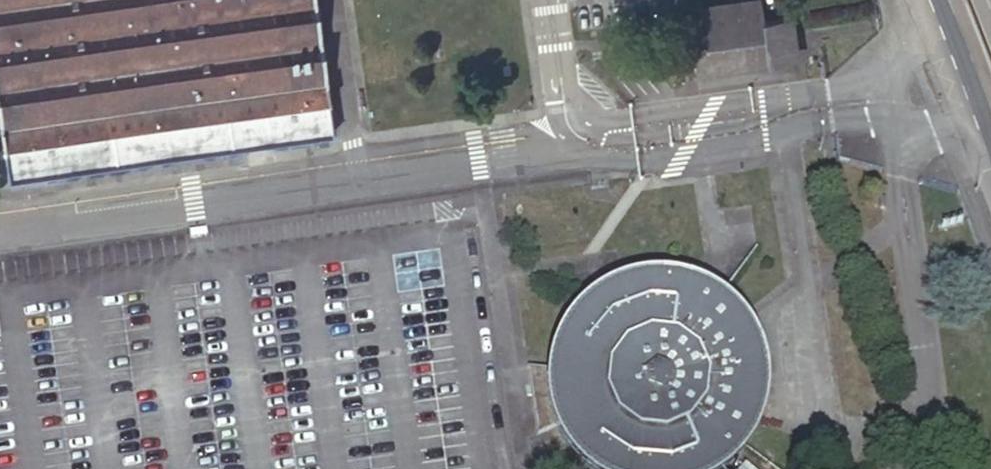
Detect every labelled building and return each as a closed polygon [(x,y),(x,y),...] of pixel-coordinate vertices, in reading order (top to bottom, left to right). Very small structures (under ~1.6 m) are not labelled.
[(10,179),(334,131),(315,0),(0,0),(0,112),(10,179)] [(699,75),(796,60),(789,12),(764,15),(761,0),(745,0),(703,6),(707,38),(694,40),(699,75)] [(727,466),(736,458),(744,449),(751,439),(757,429),(762,418),(765,406),(768,394),(768,382),(768,370),(766,358),(763,347),(759,336),(753,325),(746,315),(739,306),(730,298),(720,290),(710,284),(699,279),(687,276),(676,273),(664,272),(652,272),(640,274),(628,276),(617,280),(606,286),(596,292),(586,300),(578,308),(570,318),(564,328),(558,338),(554,350),(552,361),(550,373),(550,385),(551,397),(553,409),(557,420),(562,431),(568,442),(576,451),(584,460),(593,468),(595,468),(723,468),(727,466)]
